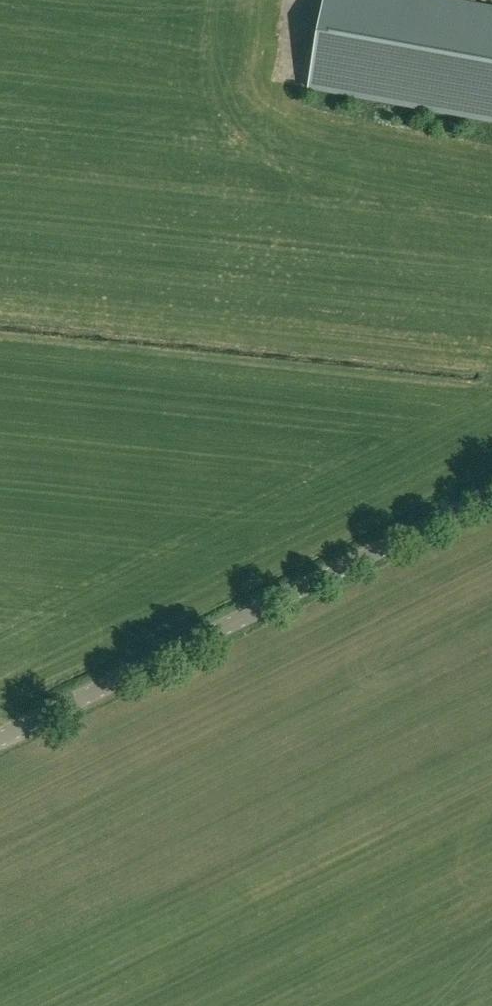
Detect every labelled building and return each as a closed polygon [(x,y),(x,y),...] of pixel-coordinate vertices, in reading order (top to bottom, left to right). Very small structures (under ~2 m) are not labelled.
[(310,81),(491,116),(491,12),(423,0),(325,0),(310,81)]
